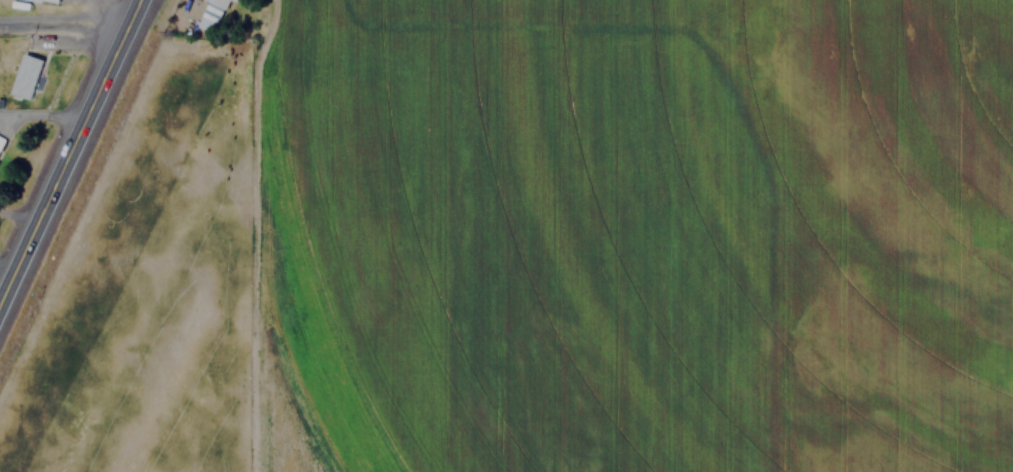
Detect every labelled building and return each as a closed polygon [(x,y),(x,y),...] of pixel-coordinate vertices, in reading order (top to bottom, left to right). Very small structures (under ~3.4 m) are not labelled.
[(207,2),(198,24),(214,30),(227,0),(202,0),(207,2)] [(9,92),(29,99),(42,59),(23,52),(9,92)]
